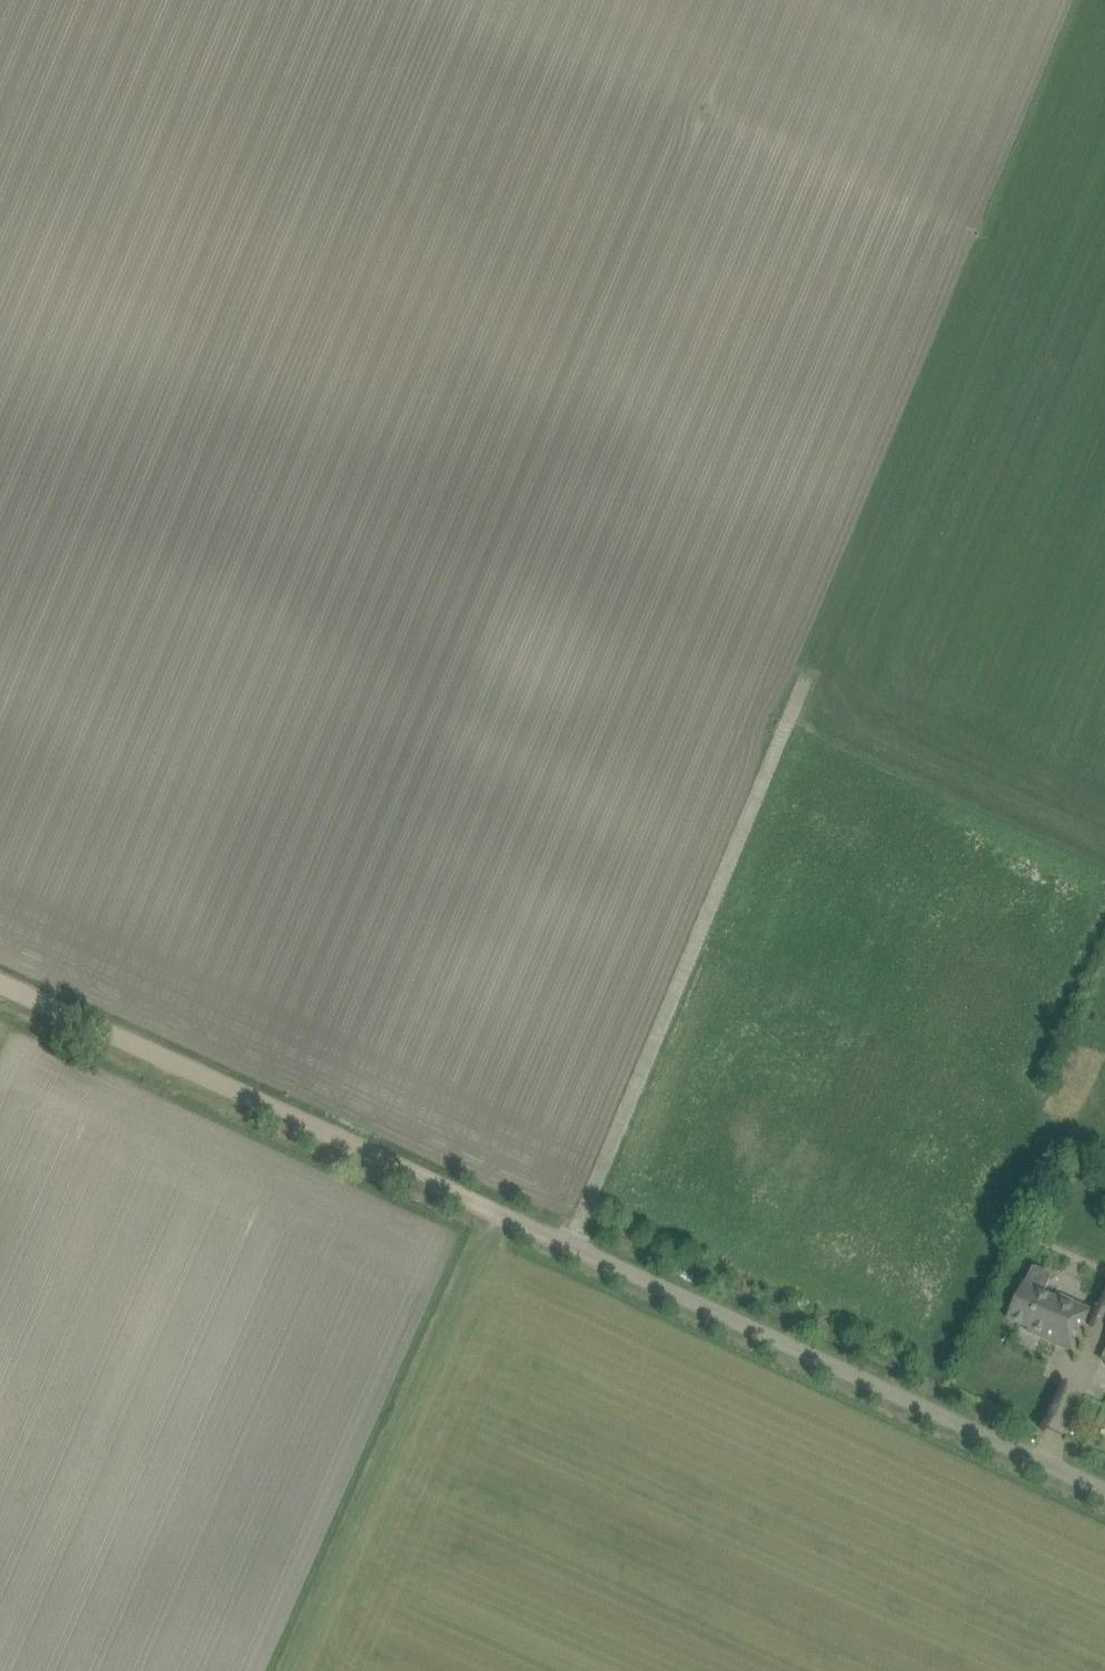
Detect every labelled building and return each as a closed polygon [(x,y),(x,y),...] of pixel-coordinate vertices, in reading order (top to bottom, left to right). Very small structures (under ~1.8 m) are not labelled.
[(1033,1267),(1026,1284),(1024,1283),(1008,1318),(1043,1334),(1041,1338),(1072,1352),(1091,1310),(1074,1302),(1072,1306),(1045,1293),(1051,1277),(1050,1273),(1036,1267),(1033,1267)]
